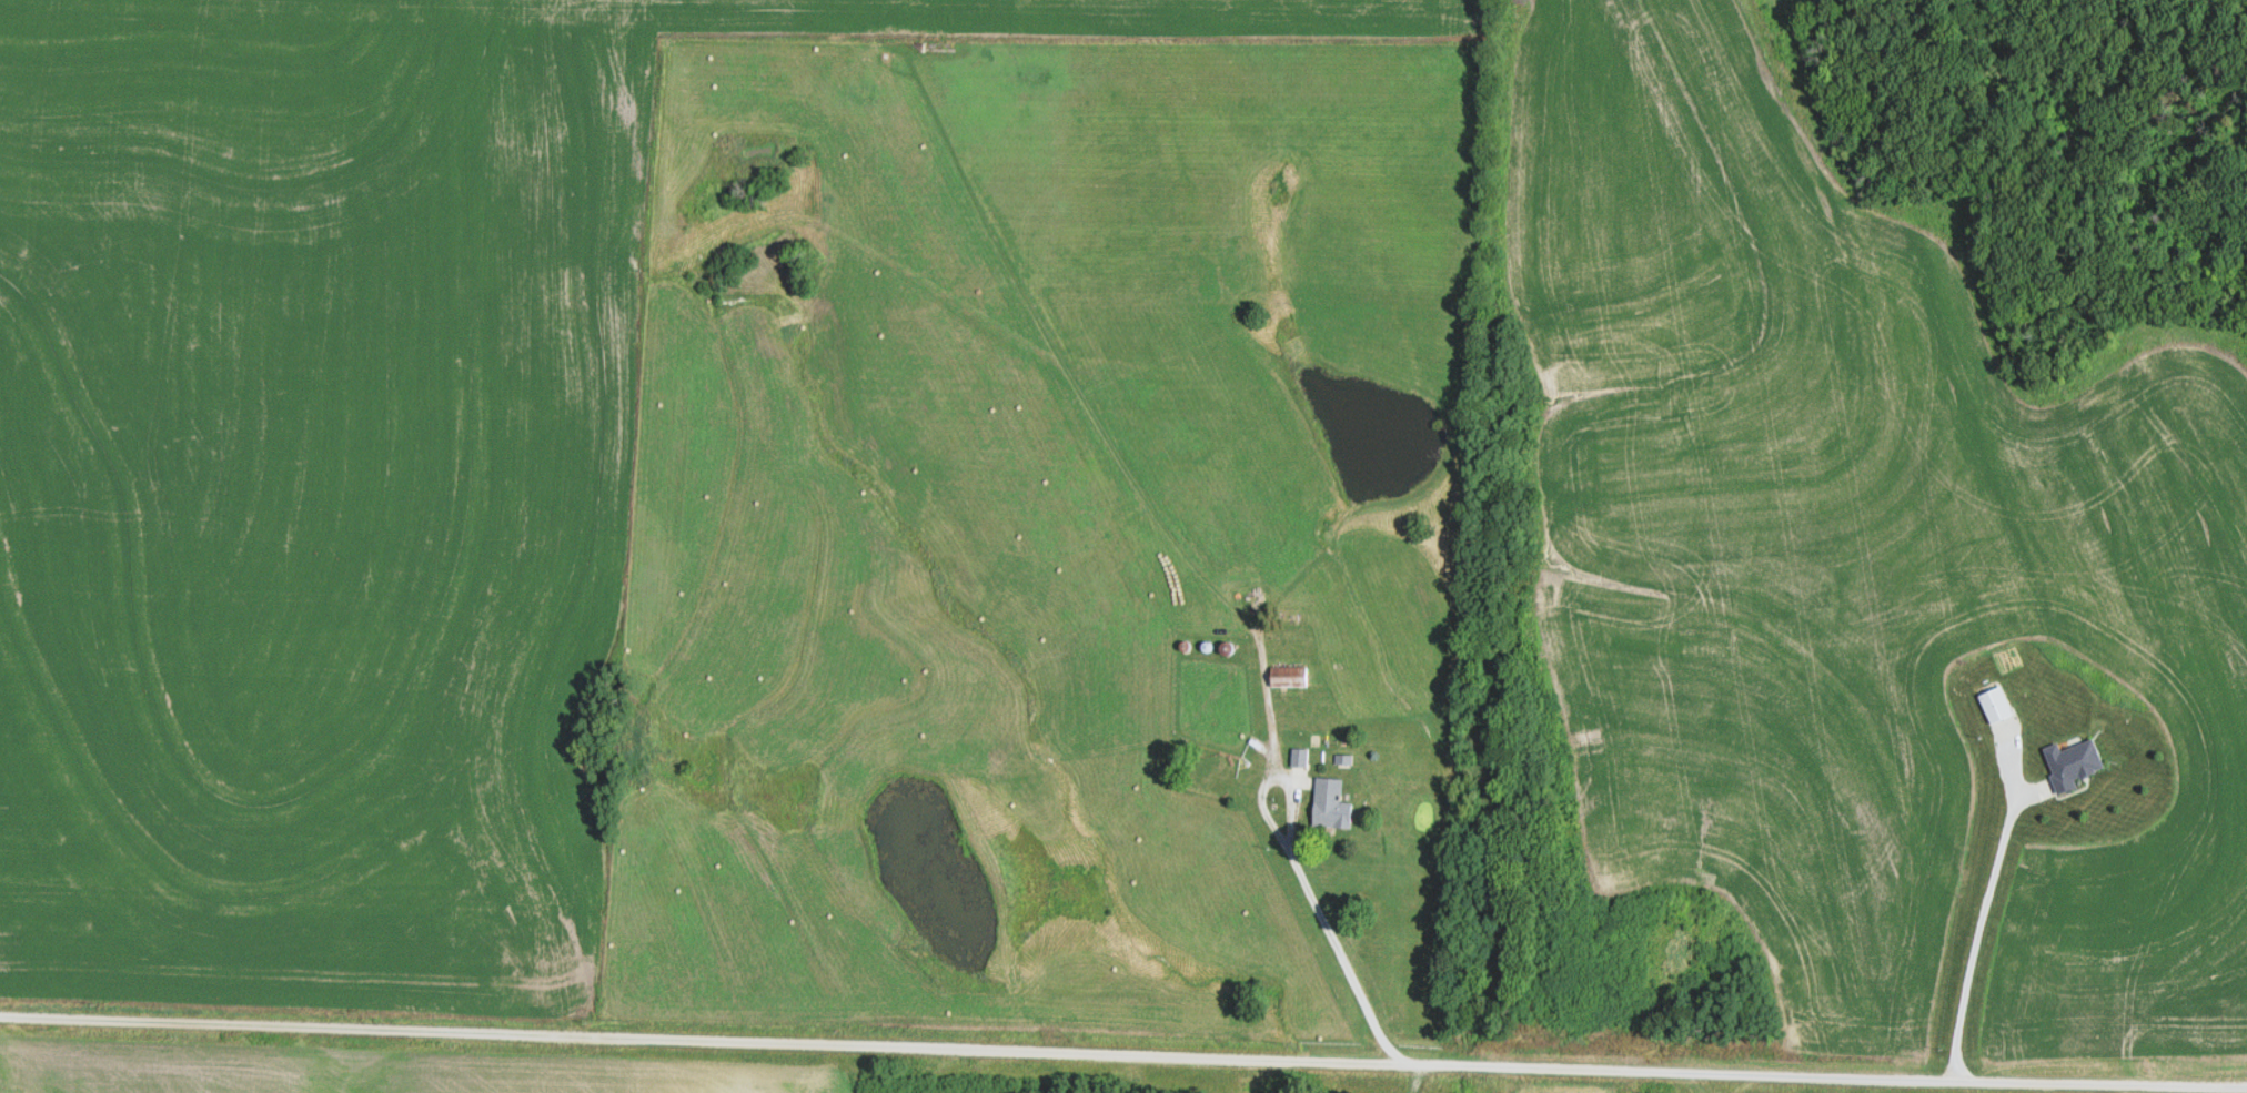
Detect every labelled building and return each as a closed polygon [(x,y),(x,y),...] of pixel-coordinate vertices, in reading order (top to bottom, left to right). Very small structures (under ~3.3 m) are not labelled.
[(1308,667),(1271,667),(1271,687),(1308,687),(1308,667)] [(2063,749),(2062,743),(2047,748),(2060,794),(2079,789),(2077,779),(2106,771),(2098,739),(2063,749)] [(1292,767),(1308,767),(1308,749),(1292,749),(1292,767)] [(1336,765),(1354,764),(1353,755),(1336,756),(1336,765)] [(1354,804),(1342,804),(1343,780),(1316,778),(1314,827),(1353,829),(1354,804)]
